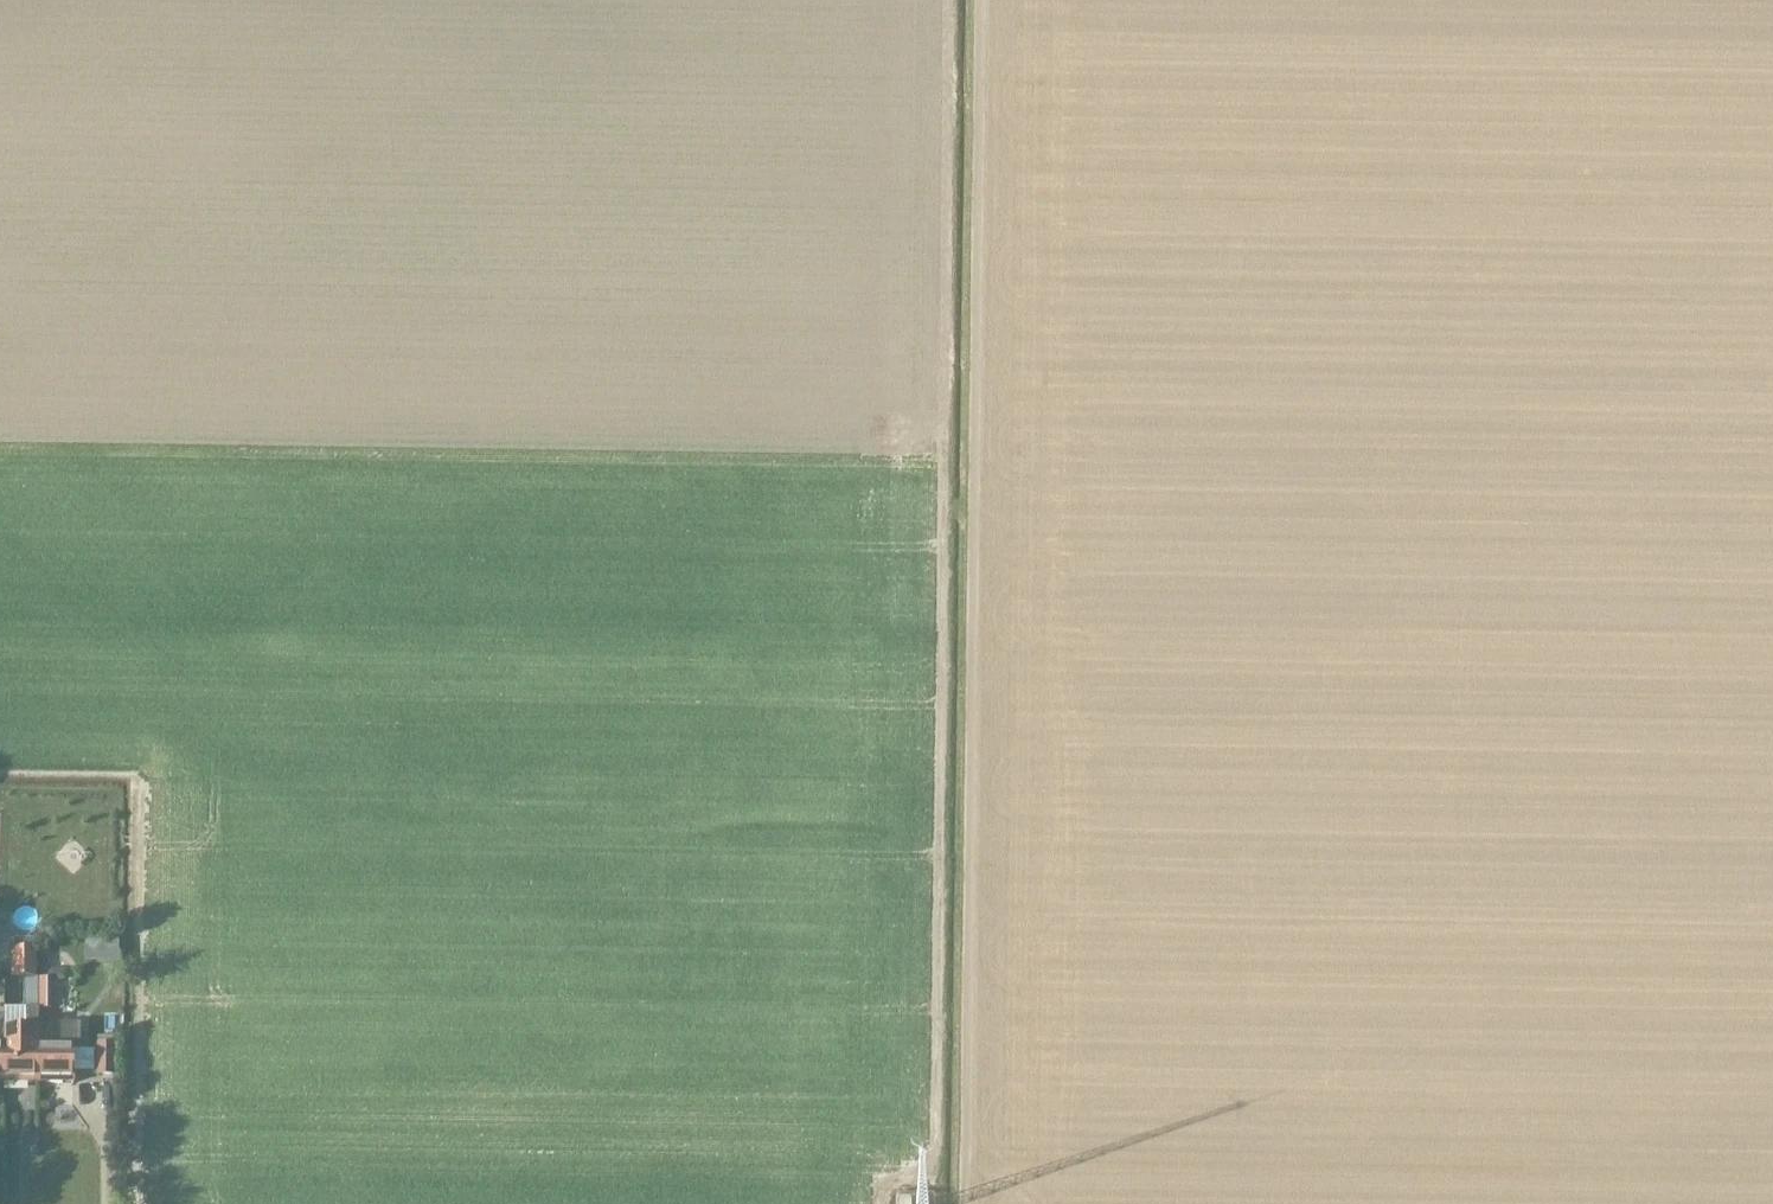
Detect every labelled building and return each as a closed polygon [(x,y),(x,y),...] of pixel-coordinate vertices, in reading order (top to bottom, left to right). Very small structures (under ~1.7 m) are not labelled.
[(12,949),(12,978),(36,978),(35,949),(12,949)] [(3,1027),(3,1083),(38,1083),(38,1046),(38,1009),(25,1010),(25,1028),(3,1027)] [(38,1083),(73,1083),(73,1048),(80,1048),(80,1023),(60,1023),(60,1047),(38,1046),(38,1083)] [(99,1028),(97,1042),(114,1044),(116,1030),(99,1028)] [(96,1044),(96,1074),(115,1074),(115,1045),(96,1044)]
